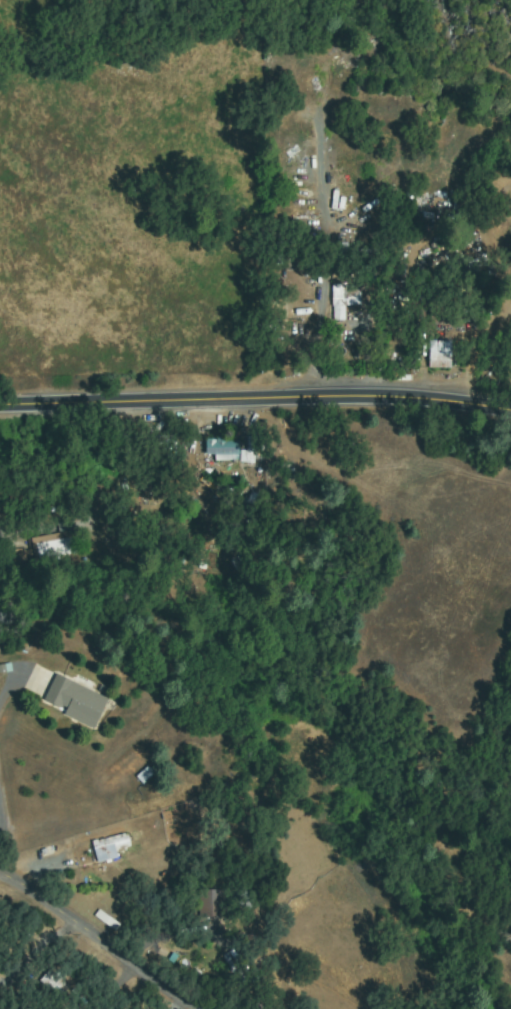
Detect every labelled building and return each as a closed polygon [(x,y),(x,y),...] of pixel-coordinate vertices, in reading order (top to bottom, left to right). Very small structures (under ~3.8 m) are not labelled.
[(268,165),(263,166),(262,160),(283,157),(287,179),(271,182),(268,165)] [(290,205),(289,218),(268,216),(271,189),(279,190),(278,204),(290,205)] [(293,228),(293,219),(312,219),(312,228),(293,228)] [(305,228),(316,228),(316,237),(305,237),(305,228)] [(277,265),(277,235),(288,235),(288,265),(277,265)] [(364,274),(365,265),(378,266),(377,275),(364,274)] [(382,280),(382,272),(396,272),(396,280),(382,280)] [(343,304),(343,319),(334,319),(334,288),(358,288),(358,304),(343,304)] [(436,289),(436,299),(428,299),(428,289),(436,289)] [(445,296),(459,297),(458,322),(431,322),(431,307),(445,307),(445,296)] [(449,366),(430,367),(429,343),(448,342),(449,366)] [(249,437),(257,439),(252,462),(244,461),(249,437)] [(216,440),(216,443),(237,442),(237,459),(217,460),(216,453),(208,453),(208,440),(216,440)] [(0,548),(36,548),(35,535),(73,535),(74,557),(24,558),(24,562),(0,562),(0,548)] [(67,715),(70,710),(47,698),(57,676),(105,700),(92,727),(67,715)] [(136,777),(148,767),(154,774),(143,785),(136,777)] [(131,847),(101,862),(93,846),(123,831),(131,847)] [(225,916),(202,918),(199,892),(222,889),(225,916)] [(131,941),(123,935),(131,923),(140,929),(131,941)] [(56,968),(70,987),(55,999),(40,980),(56,968)] [(48,1000),(57,1008),(40,1008),(39,1008),(48,1000)]
